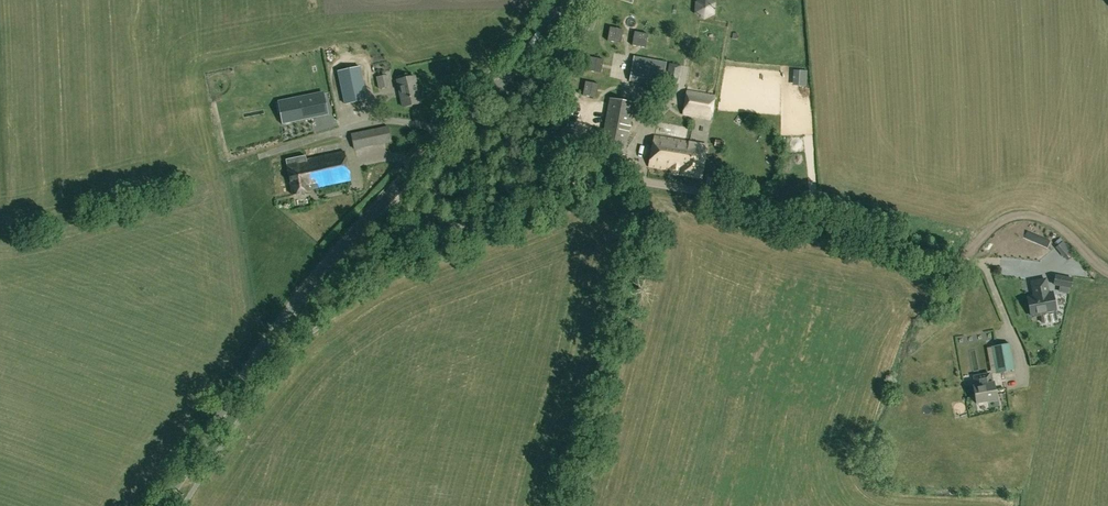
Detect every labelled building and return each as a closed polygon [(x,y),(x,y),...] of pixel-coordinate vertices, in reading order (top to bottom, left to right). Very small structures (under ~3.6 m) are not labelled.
[(666,62),(634,57),(629,81),(662,87),(666,62)] [(669,64),(668,64),(665,86),(677,88),(680,66),(681,60),(670,58),(669,64)] [(336,71),(344,104),(367,99),(360,66),(337,71),(336,71)] [(415,77),(397,80),(403,107),(420,104),(415,77)] [(686,91),(682,115),(710,120),(714,96),(686,91)] [(600,151),(623,155),(633,103),(609,99),(600,151)] [(280,117),(272,119),(274,130),(306,125),(304,112),(318,110),(317,102),(301,104),(302,107),(279,111),(280,117)] [(391,142),(388,127),(351,134),(354,150),(391,142)] [(680,172),(680,171),(680,174),(700,177),(706,144),(653,136),(648,167),(669,170),(670,171),(670,172),(671,173),(672,174),(673,174),(674,175),(675,175),(676,174),(677,174),(678,174),(679,173),(680,172)] [(715,145),(723,147),(724,141),(716,139),(715,145)] [(344,152),(307,159),(306,155),(285,159),(292,195),(309,191),(309,189),(350,180),(344,152)] [(453,199),(456,206),(464,203),(461,196),(453,199)] [(1055,275),(1054,285),(1071,288),(1073,278),(1055,275)] [(1035,292),(1028,293),(1031,314),(1034,314),(1034,316),(1041,315),(1041,313),(1057,311),(1054,292),(1050,293),(1048,279),(1034,281),(1035,292)] [(975,385),(973,386),(976,403),(997,400),(994,382),(991,382),(989,373),(974,376),(975,385)]
